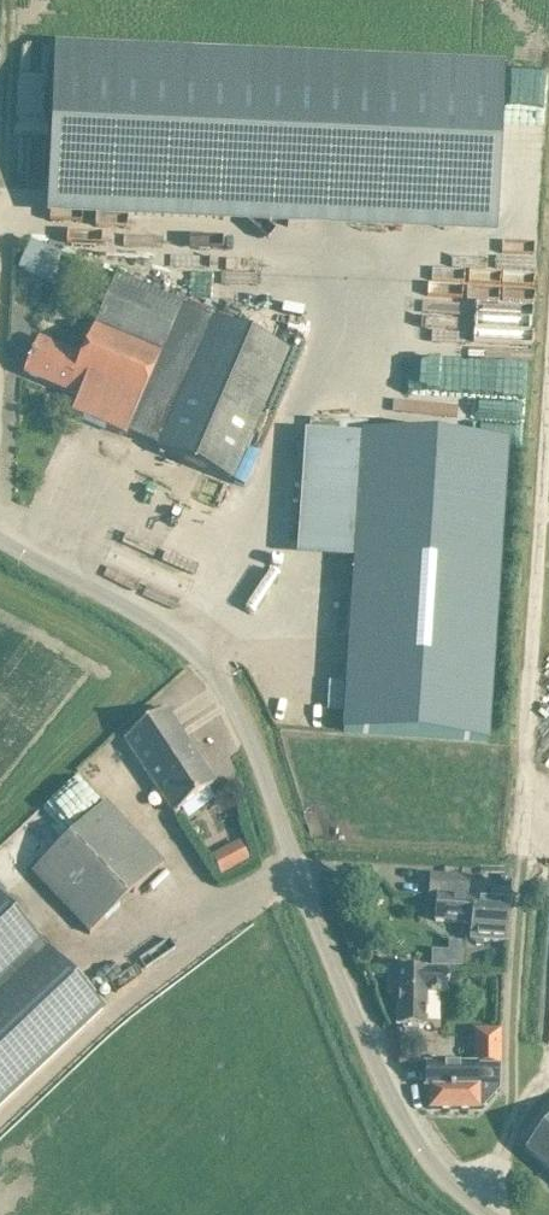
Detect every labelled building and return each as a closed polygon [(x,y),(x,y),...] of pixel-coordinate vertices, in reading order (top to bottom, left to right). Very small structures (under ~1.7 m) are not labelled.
[(496,211),(503,68),(54,48),(48,191),(496,211)] [(17,271),(48,284),(61,256),(30,242),(17,271)] [(79,399),(78,399),(71,415),(125,438),(126,436),(135,440),(135,438),(158,448),(157,449),(157,452),(183,463),(184,462),(206,471),(205,473),(232,484),(241,462),(288,354),(181,308),(115,280),(81,359),(82,359),(79,367),(91,372),(79,399)] [(82,359),(81,359),(38,341),(33,353),(23,375),(78,399),(79,399),(91,372),(79,367),(82,359)] [(305,434),(297,559),(354,562),(343,734),(487,744),(507,447),(305,434)] [(165,711),(124,741),(177,814),(218,784),(165,711)] [(105,804),(87,821),(31,874),(90,936),(163,866),(105,804)] [(235,876),(264,861),(254,841),(225,855),(235,876)] [(481,869),(480,877),(500,878),(503,885),(511,885),(512,871),(510,871),(481,869)] [(466,899),(468,880),(431,877),(430,898),(437,898),(435,923),(472,925),(471,941),(507,944),(510,904),(489,902),(475,902),(475,900),(466,899)] [(489,902),(510,904),(511,892),(490,891),(489,902)] [(31,934),(0,902),(0,1105),(101,1009),(31,934)] [(397,1028),(399,1028),(425,1028),(425,996),(448,996),(449,970),(426,970),(389,970),(388,995),(398,996),(397,1028)] [(473,1066),(425,1066),(425,1088),(428,1088),(428,1112),(478,1112),(478,1110),(482,1110),(499,1092),(500,1066),(500,1031),(473,1031),(473,1066)] [(525,1151),(548,1172),(548,1124),(525,1151)]
